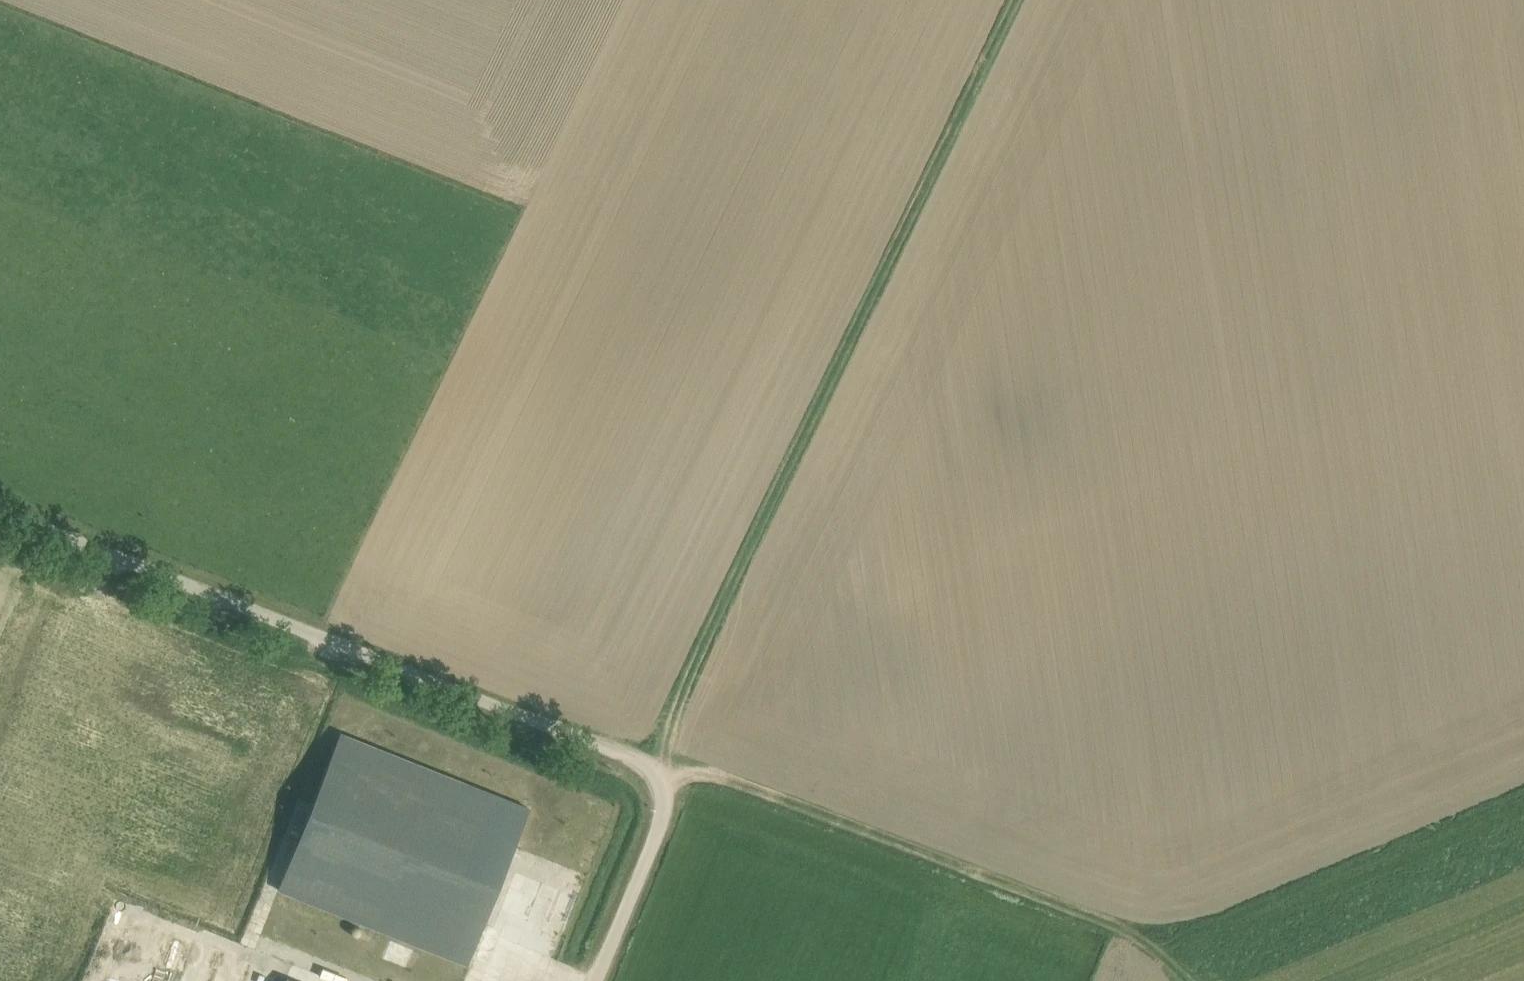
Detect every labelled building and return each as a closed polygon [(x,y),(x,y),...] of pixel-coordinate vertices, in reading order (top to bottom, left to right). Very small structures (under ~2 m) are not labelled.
[(344,733),(282,889),(471,964),(533,808),(344,733)]
